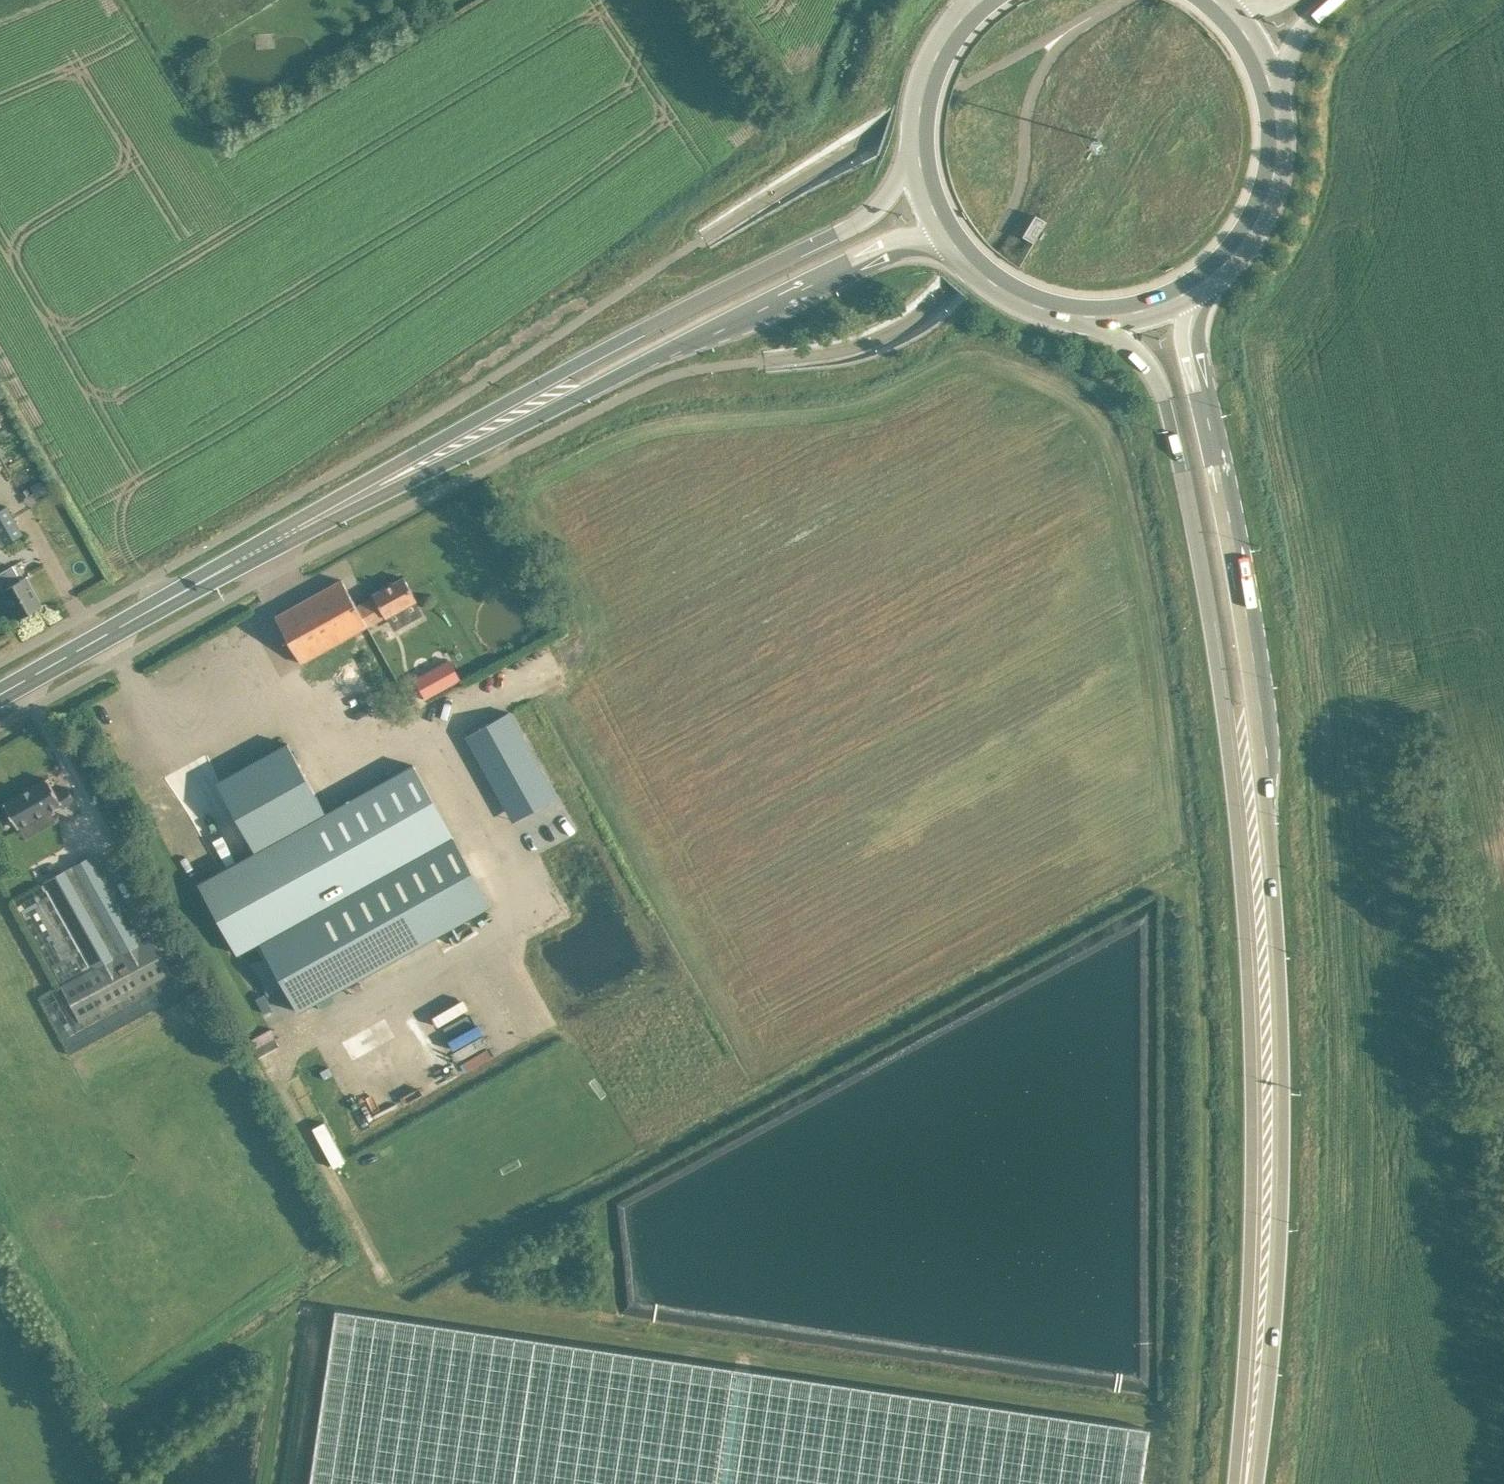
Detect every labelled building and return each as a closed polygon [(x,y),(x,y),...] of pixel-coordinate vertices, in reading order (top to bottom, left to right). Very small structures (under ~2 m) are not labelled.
[(1033,243),(1045,221),(1031,213),(1019,235),(1033,243)] [(8,504),(0,509),(0,535),(6,545),(25,533),(8,504)] [(32,588),(25,576),(21,579),(13,565),(0,572),(0,584),(3,589),(2,589),(19,618),(22,616),(25,616),(30,614),(31,611),(41,605),(32,588)] [(342,579),(276,616),(301,662),(385,615),(385,616),(416,599),(404,577),(373,594),(374,596),(357,606),(342,579)] [(450,659),(437,666),(448,685),(460,678),(450,659)] [(510,710),(465,735),(504,806),(532,791),(541,807),(558,797),(510,710)] [(256,851),(199,883),(237,953),(260,940),(273,965),(298,1010),(491,904),(413,764),(326,812),(288,742),(234,772),(244,789),(227,798),(256,851)] [(21,793),(4,803),(18,827),(19,826),(21,829),(52,812),(50,808),(60,802),(62,806),(75,799),(68,786),(56,793),(47,778),(31,787),(28,786),(21,790),(21,793)] [(44,881),(47,888),(18,904),(82,1021),(169,973),(150,938),(143,941),(94,853),(44,881)] [(654,1317),(656,1304),(623,1299),(621,1311),(654,1317)] [(1150,1427),(336,1308),(310,1483),(1141,1483),(1150,1427)]
